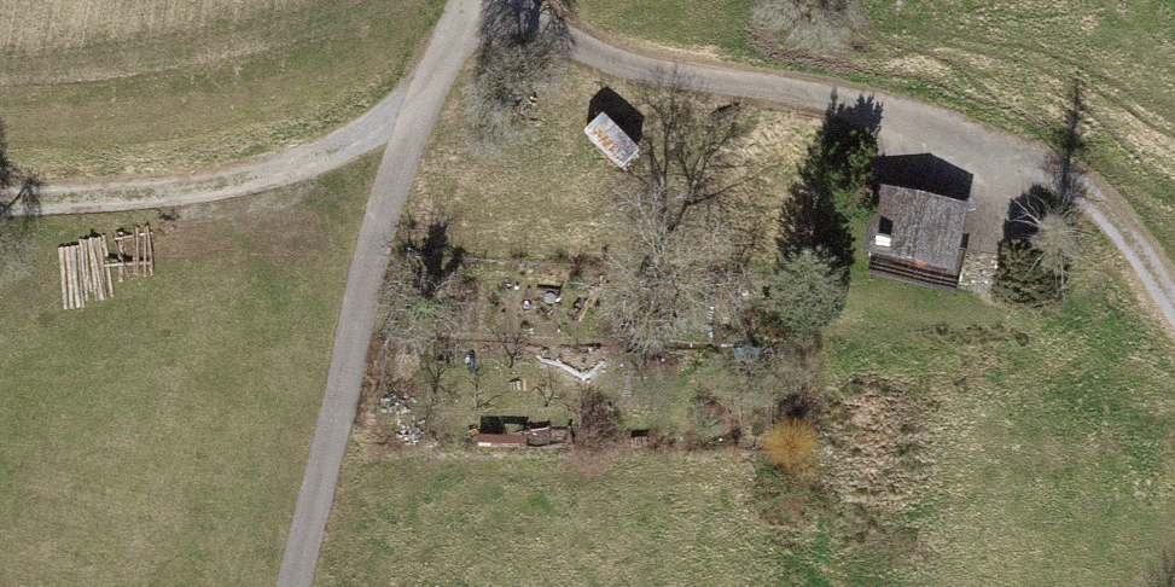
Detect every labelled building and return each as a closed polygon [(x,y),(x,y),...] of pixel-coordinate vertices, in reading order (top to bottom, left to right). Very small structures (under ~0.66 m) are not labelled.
[(956,211),(886,197),(873,258),(944,272),(956,211)]
